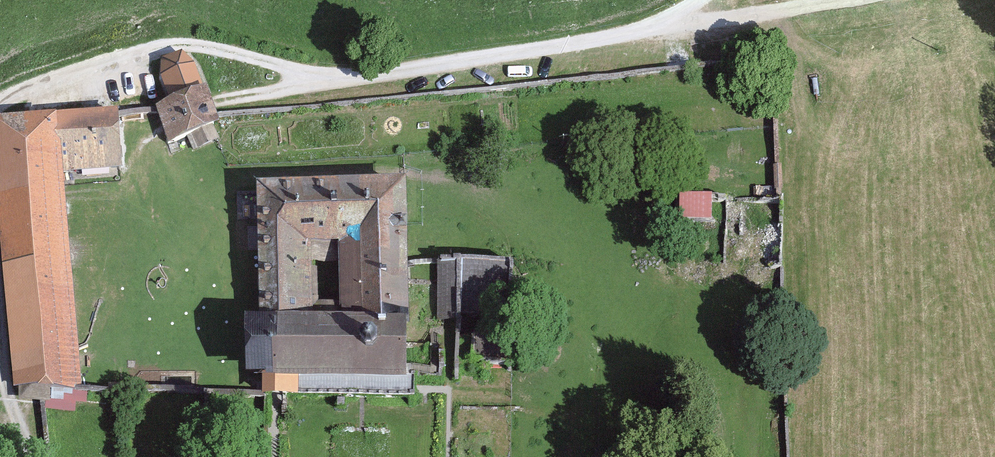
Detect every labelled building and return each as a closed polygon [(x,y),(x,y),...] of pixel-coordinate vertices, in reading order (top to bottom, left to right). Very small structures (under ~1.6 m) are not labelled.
[(158,82),(168,107),(156,112),(157,115),(170,148),(187,141),(209,133),(220,128),(214,113),(210,102),(197,69),(183,52),(159,60),(158,82)] [(16,398),(43,396),(83,393),(83,387),(66,172),(121,168),(118,121),(117,111),(0,120),(0,188),(16,398)] [(209,133),(187,141),(192,154),(214,145),(209,133)] [(255,313),(245,314),(246,375),(262,375),(263,393),(416,396),(413,341),(409,340),(406,175),(256,181),(255,227),(255,313)] [(712,193),(680,194),(681,219),(712,219),(712,193)] [(780,199),(730,199),(729,264),(779,264),(780,199)] [(511,258),(433,257),(433,319),(468,319),(468,364),(511,364),(511,258)]
